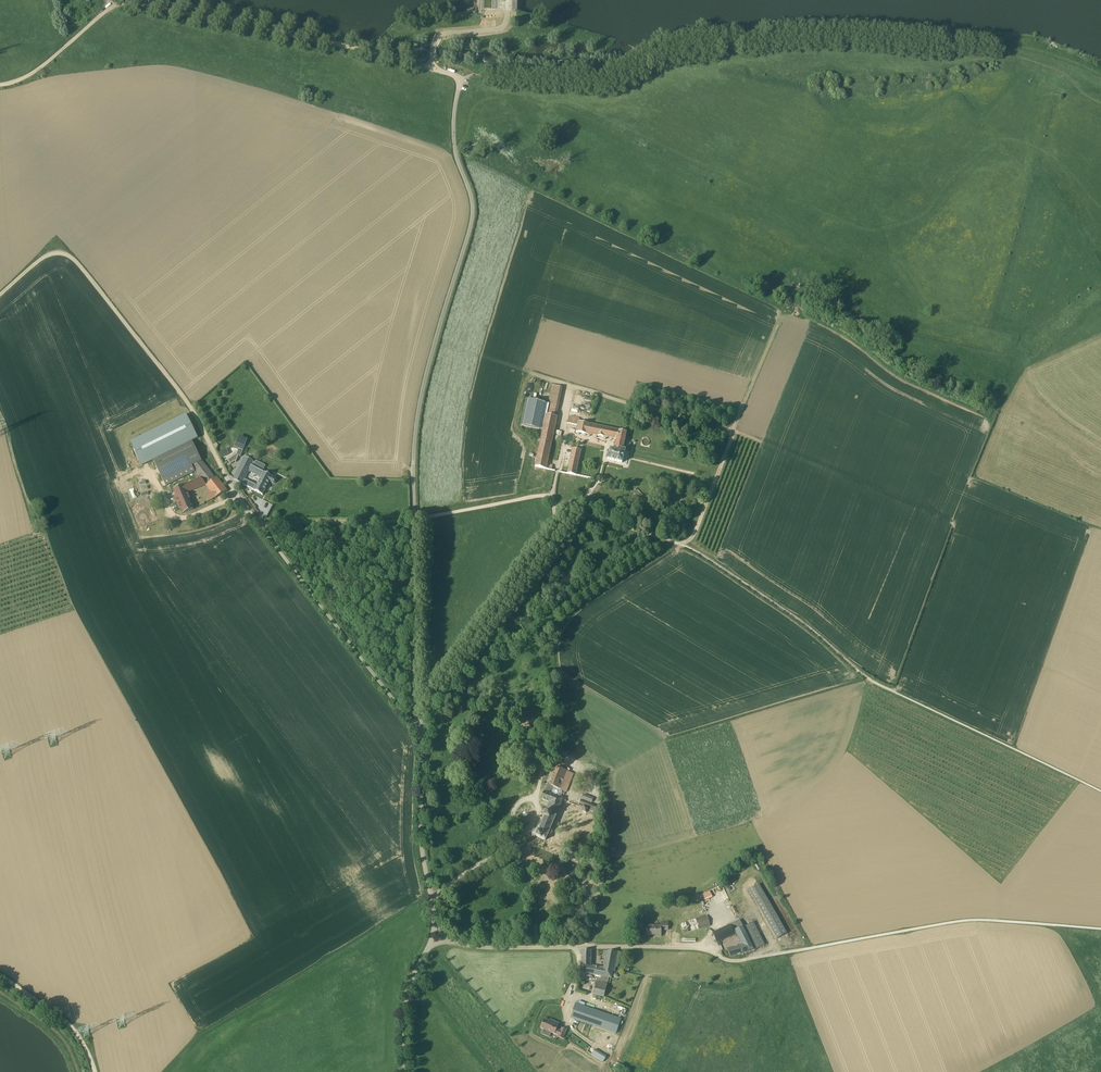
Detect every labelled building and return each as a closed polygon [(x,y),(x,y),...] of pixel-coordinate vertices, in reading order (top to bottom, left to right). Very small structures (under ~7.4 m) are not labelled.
[(483,9),(512,10),(513,0),(483,0),(483,9)] [(541,424),(544,425),(546,414),(548,403),(526,399),(520,426),(539,430),(541,424)] [(153,460),(193,441),(198,438),(186,414),(130,442),(142,466),(153,460)] [(546,468),(547,464),(557,417),(555,416),(547,415),(546,414),(544,425),(543,430),(536,461),(535,466),(535,467),(546,469),(546,468)] [(622,463),(626,449),(622,449),(626,432),(578,421),(579,418),(569,416),(567,423),(577,425),(575,432),(615,439),(613,449),(610,448),(609,454),(607,459),(622,463)] [(196,471),(192,466),(202,461),(193,441),(153,460),(163,480),(166,486),(196,471)] [(576,475),(577,470),(581,450),(573,448),(567,474),(576,475)] [(231,464),(235,461),(236,462),(239,456),(237,455),(236,455),(228,460),(231,464)] [(273,483),(275,479),(275,478),(272,477),(272,476),(269,475),(269,474),(268,473),(267,474),(264,472),(262,471),(263,470),(266,466),(256,461),(255,463),(253,462),(254,461),(245,457),(237,473),(236,474),(233,480),(242,484),(243,484),(249,487),(249,488),(253,489),(254,490),(263,495),(269,482),(272,483),(273,483)] [(196,471),(201,477),(206,485),(215,478),(202,461),(192,466),(196,471)] [(206,485),(201,477),(183,485),(184,485),(173,490),(176,496),(174,497),(180,510),(182,509),(183,514),(194,509),(190,499),(191,499),(189,493),(206,485)] [(210,491),(205,494),(206,496),(209,501),(228,491),(216,477),(215,478),(206,485),(210,491)] [(137,482),(139,491),(148,489),(146,480),(137,482)] [(567,792),(574,774),(556,767),(549,785),(547,785),(544,792),(541,799),(550,802),(546,811),(546,812),(544,812),(543,814),(544,816),(544,817),(536,836),(545,840),(548,834),(549,835),(551,834),(552,832),(551,830),(550,829),(564,799),(561,798),(552,795),(554,788),(563,791),(562,793),(566,794),(567,792)] [(581,800),(581,801),(578,806),(583,808),(581,811),(587,813),(588,810),(597,814),(597,812),(599,807),(581,800)] [(787,933),(784,929),(759,884),(749,890),(777,939),(787,933)] [(701,894),(703,900),(711,898),(709,892),(701,894)] [(710,926),(709,921),(708,916),(681,924),(684,933),(710,926)] [(741,923),(740,920),(720,929),(713,933),(712,934),(717,942),(721,940),(735,933),(736,932),(735,930),(743,927),(741,923)] [(668,930),(668,925),(668,922),(662,922),(662,926),(646,925),(646,935),(656,935),(656,936),(661,936),(661,930),(668,930)] [(747,925),(743,927),(735,930),(736,932),(742,944),(729,948),(727,949),(731,958),(755,950),(762,947),(765,945),(753,922),(747,925)] [(609,978),(611,978),(617,951),(604,951),(604,956),(603,959),(605,959),(603,967),(591,965),(591,951),(582,950),(581,965),(587,966),(585,974),(594,975),(609,978)] [(599,982),(597,982),(593,994),(604,997),(609,978),(594,975),(593,978),(598,979),(599,978),(600,977),(602,978),(601,980),(600,979),(599,982)] [(621,1019),(581,1005),(576,1003),(571,1018),(575,1019),(573,1024),(578,1025),(579,1021),(580,1022),(616,1034),(621,1019)] [(558,1037),(563,1039),(566,1030),(562,1028),(561,1031),(557,1029),(559,1023),(550,1019),(549,1021),(544,1019),(540,1028),(544,1029),(542,1034),(549,1037),(551,1032),(552,1033),(558,1035),(558,1037)] [(595,1049),(593,1052),(591,1055),(602,1062),(606,1056),(595,1049)]
